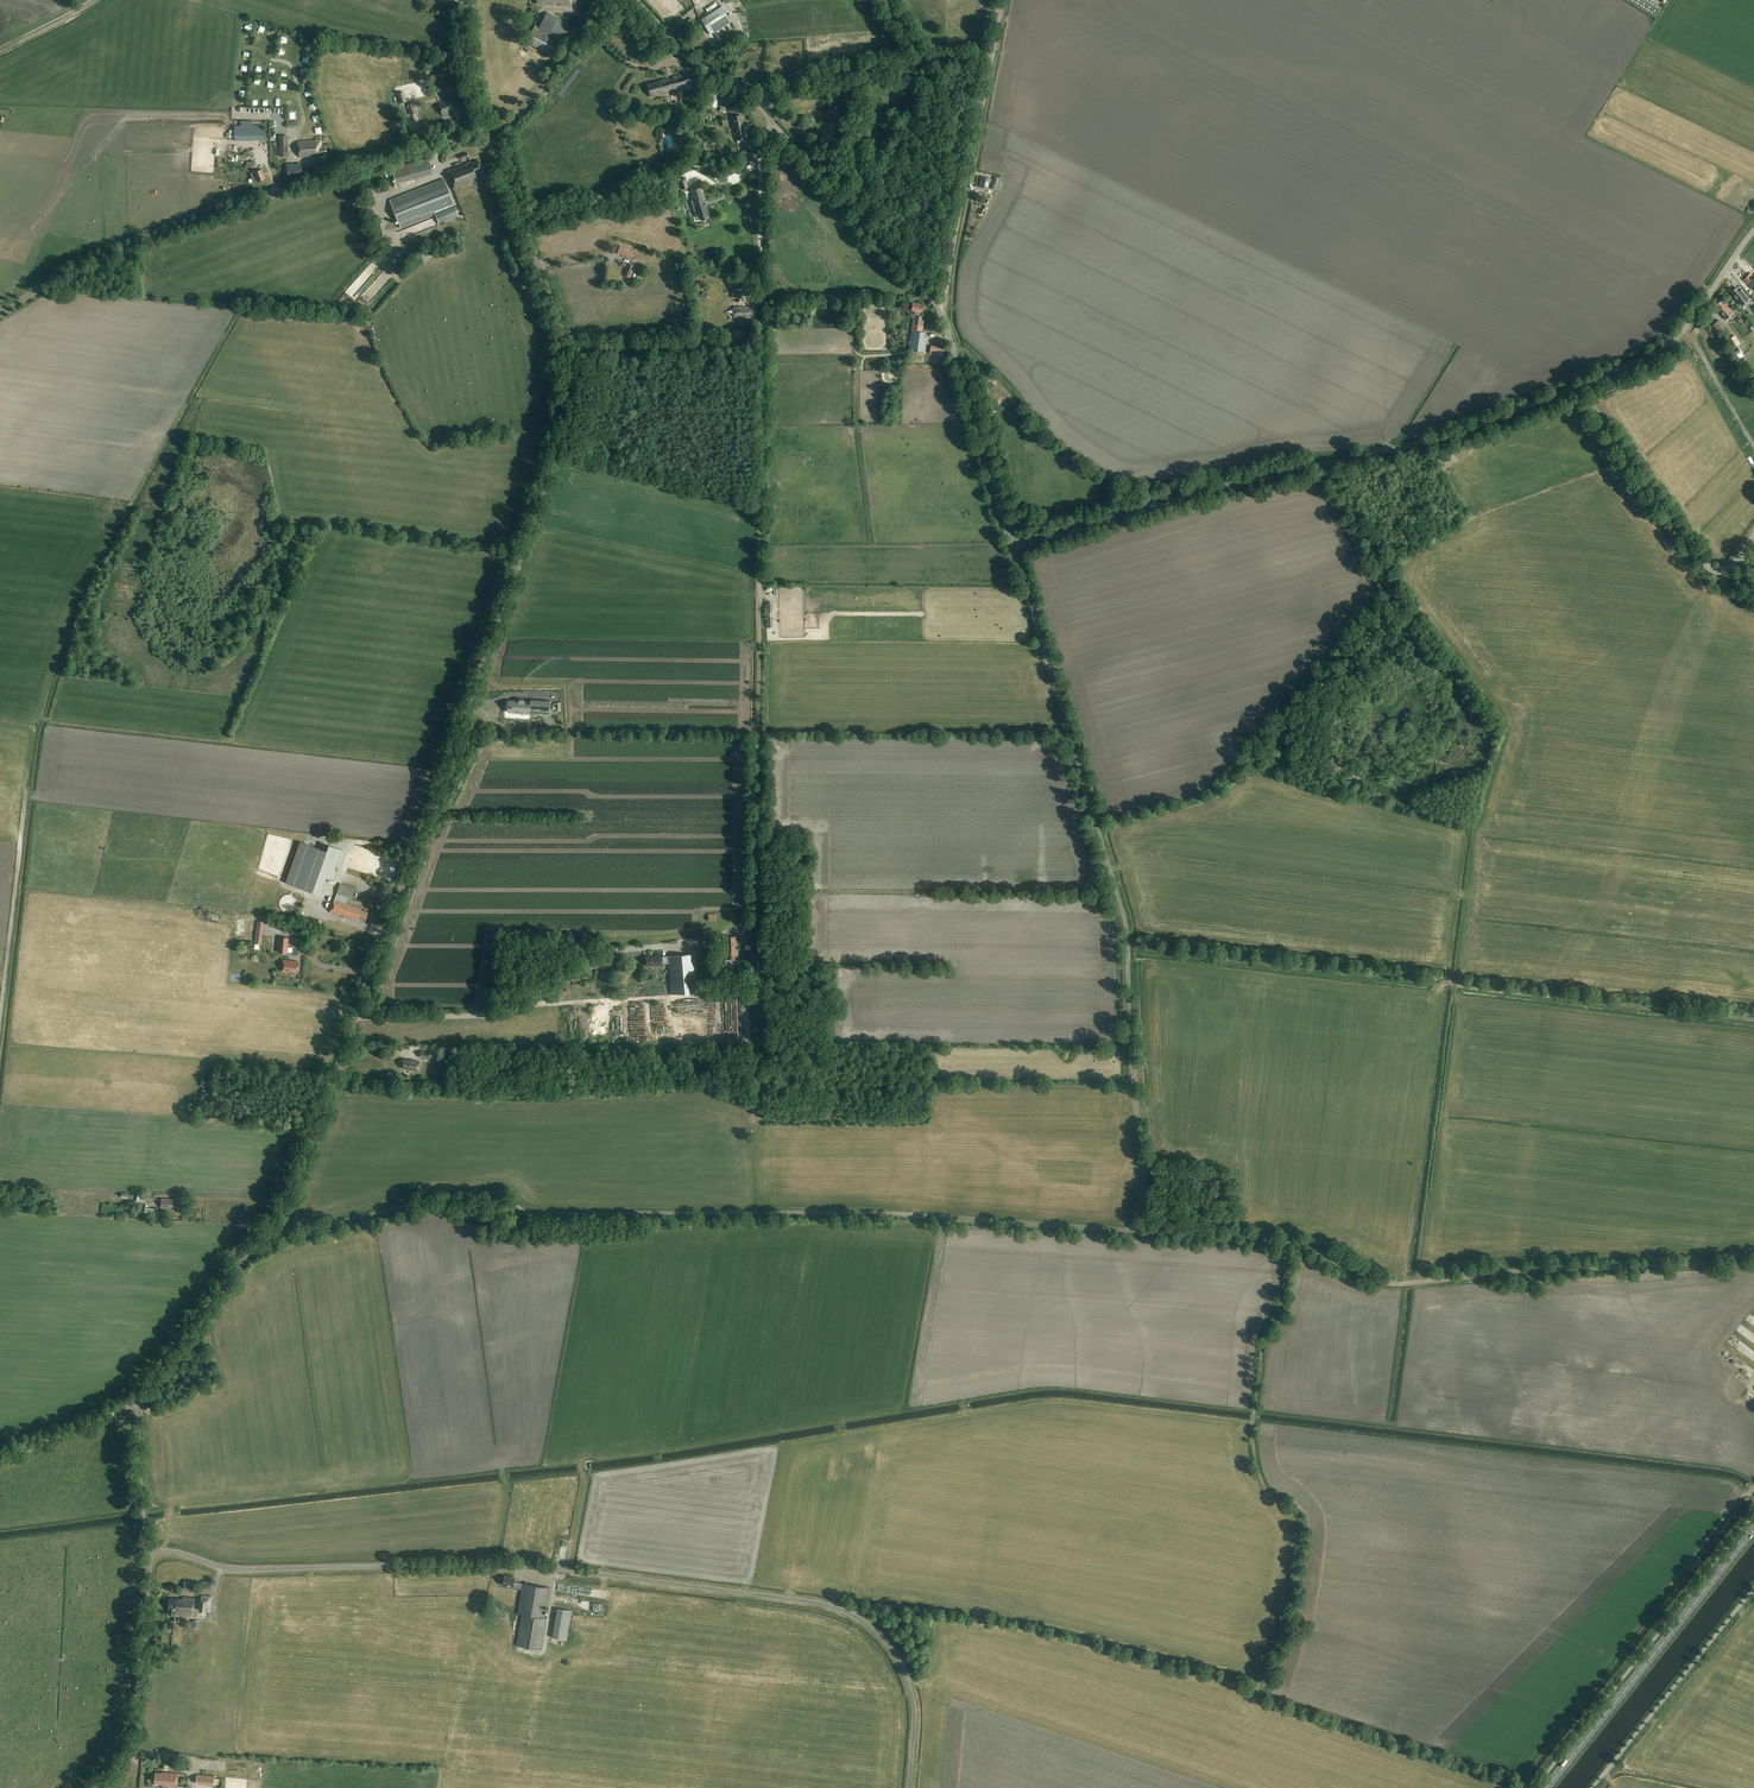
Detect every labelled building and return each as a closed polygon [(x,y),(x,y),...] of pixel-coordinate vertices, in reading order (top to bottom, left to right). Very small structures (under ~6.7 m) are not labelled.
[(710,35),(731,22),(721,6),(700,19),(710,35)] [(547,12),(544,16),(543,19),(540,25),(539,26),(536,24),(526,43),(550,56),(558,40),(559,41),(569,23),(547,12)] [(716,45),(713,38),(704,42),(706,49),(716,45)] [(651,96),(658,94),(661,93),(661,94),(668,92),(668,90),(673,89),(673,91),(697,85),(693,71),(688,72),(688,74),(684,75),(683,73),(673,76),(674,78),(669,79),(668,77),(659,79),(660,81),(647,84),(651,96)] [(785,91),(789,91),(789,83),(784,83),(784,84),(780,84),(781,92),(785,91)] [(763,105),(772,97),(765,89),(756,97),(763,105)] [(702,94),(700,98),(706,103),(709,98),(702,94)] [(453,103),(452,99),(439,103),(442,115),(462,110),(459,101),(453,103)] [(411,115),(417,113),(414,102),(407,104),(411,115)] [(743,125),(742,120),(743,120),(742,114),(731,116),(733,123),(736,140),(748,138),(745,124),(743,125)] [(233,140),(264,140),(264,126),(233,126),(233,140)] [(280,138),(281,156),(288,156),(287,138),(280,138)] [(321,140),(298,142),(299,157),(315,155),(315,154),(326,153),(326,145),(321,145),(321,140)] [(745,159),(753,153),(748,147),(740,153),(740,152),(736,156),(740,161),(744,158),(745,159)] [(402,182),(412,180),(432,174),(428,158),(407,164),(392,168),(398,189),(403,187),(402,182)] [(470,162),(447,171),(449,177),(454,188),(478,179),(476,174),(482,171),(478,160),(471,163),(470,162)] [(283,177),(303,173),(302,167),(301,162),(281,165),(283,177)] [(266,179),(263,169),(253,173),(254,178),(256,178),(257,182),(266,179)] [(253,176),(245,175),(243,187),(251,188),(253,176)] [(990,182),(991,178),(980,176),(978,186),(987,188),(989,182),(990,182)] [(685,177),(678,180),(681,189),(688,186),(685,177)] [(421,220),(435,214),(455,206),(444,179),(410,192),(390,200),(401,228),(421,220)] [(692,200),(691,201),(695,215),(697,215),(698,217),(702,216),(702,217),(705,216),(705,215),(708,214),(699,186),(691,189),(694,197),(691,197),(692,200)] [(455,206),(435,214),(439,223),(458,215),(455,206)] [(632,260),(635,252),(620,245),(617,252),(622,254),(622,255),(632,260)] [(617,276),(621,263),(616,261),(612,274),(617,276)] [(630,278),(635,266),(628,264),(624,275),(630,278)] [(1744,280),(1748,284),(1750,285),(1749,287),(1753,291),(1753,289),(1753,277),(1750,273),(1744,280)] [(727,285),(721,284),(720,299),(725,299),(725,302),(731,302),(732,290),(727,290),(727,285)] [(1737,299),(1739,302),(1742,305),(1750,299),(1745,292),(1742,289),(1740,291),(1737,288),(1731,292),(1734,296),(1737,300),(1737,299)] [(1725,320),(1733,313),(1722,300),(1715,306),(1719,311),(1718,311),(1720,313),(1720,314),(1725,320)] [(909,349),(910,349),(925,352),(927,337),(925,337),(924,337),(924,333),(925,332),(922,332),(923,329),(924,320),(925,317),(920,316),(921,312),(923,305),(913,303),(912,311),(914,311),(914,315),(909,349)] [(757,314),(757,308),(755,308),(755,306),(735,306),(735,316),(755,316),(755,314),(757,314)] [(1713,315),(1710,313),(1703,320),(1708,324),(1710,321),(1709,320),(1713,315)] [(933,330),(934,318),(926,317),(924,329),(927,330),(933,330)] [(1725,327),(1719,320),(1713,325),(1719,332),(1725,327)] [(1723,338),(1725,341),(1727,343),(1728,345),(1736,355),(1741,351),(1737,347),(1730,337),(1728,334),(1725,336),(1723,338)] [(944,346),(930,345),(930,353),(943,354),(944,346)] [(1433,456),(1439,464),(1442,462),(1436,453),(1433,456)] [(511,701),(511,712),(530,713),(530,710),(548,712),(549,701),(531,700),(530,702),(523,702),(524,699),(518,700),(518,701),(511,701)] [(300,842),(286,883),(320,895),(322,889),(314,886),(318,875),(334,880),(337,872),(334,871),(341,850),(329,845),(327,851),(300,842)] [(356,889),(341,883),(337,894),(352,899),(356,889)] [(331,912),(340,915),(340,914),(344,915),(344,917),(353,920),(353,919),(357,920),(358,918),(365,920),(368,912),(361,910),(362,909),(359,908),(359,907),(335,899),(331,912)] [(261,944),(264,922),(257,921),(254,943),(261,944)] [(287,953),(288,938),(280,937),(279,952),(287,953)] [(728,954),(726,954),(726,959),(738,959),(738,944),(737,944),(736,937),(726,937),(726,943),(725,943),(725,947),(727,947),(728,954)] [(270,939),(268,956),(277,957),(279,940),(270,939)] [(701,979),(713,978),(711,953),(699,954),(701,979)] [(698,992),(695,954),(662,957),(662,955),(646,956),(646,966),(663,965),(663,963),(669,963),(671,994),(698,992)] [(297,973),(298,962),(283,960),(281,971),(283,971),(283,972),(289,972),(297,973)] [(418,1070),(419,1061),(404,1058),(403,1068),(418,1070)] [(161,1208),(162,1208),(173,1209),(173,1208),(181,1208),(181,1203),(181,1202),(174,1201),(174,1200),(175,1199),(161,1198),(161,1208)] [(503,1585),(513,1587),(512,1588),(513,1588),(522,1589),(522,1590),(518,1614),(521,1614),(516,1646),(541,1650),(547,1618),(544,1618),(549,1587),(523,1583),(523,1584),(514,1582),(515,1578),(505,1576),(503,1585)] [(202,1581),(203,1588),(212,1586),(210,1579),(202,1581)] [(195,1590),(196,1581),(184,1580),(183,1589),(195,1590)] [(211,1612),(212,1597),(201,1596),(200,1610),(211,1612)] [(194,1614),(195,1598),(183,1597),(183,1600),(170,1598),(169,1614),(175,1615),(175,1611),(177,1611),(177,1612),(194,1614)] [(557,1608),(552,1637),(566,1640),(571,1610),(557,1608)] [(160,1785),(165,1785),(165,1784),(168,1784),(168,1786),(177,1786),(178,1773),(165,1772),(165,1773),(161,1772),(161,1773),(155,1772),(154,1781),(161,1782),(160,1785)] [(205,1785),(214,1786),(215,1776),(197,1775),(196,1782),(205,1783),(205,1785)]
